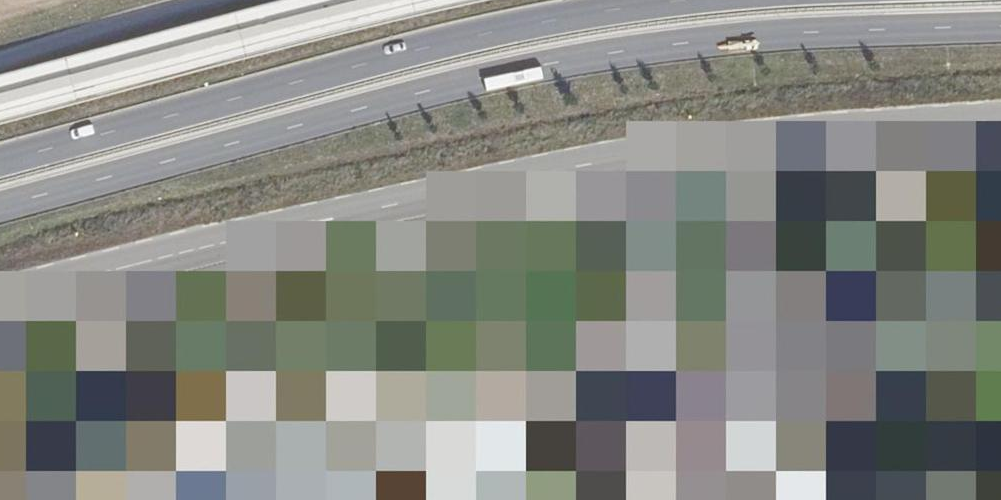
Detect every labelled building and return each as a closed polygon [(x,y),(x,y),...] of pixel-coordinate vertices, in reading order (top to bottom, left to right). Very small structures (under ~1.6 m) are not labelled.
[(593,430),(589,499),(694,499),(697,435),(593,430)] [(243,486),(243,499),(549,499),(243,486)]
